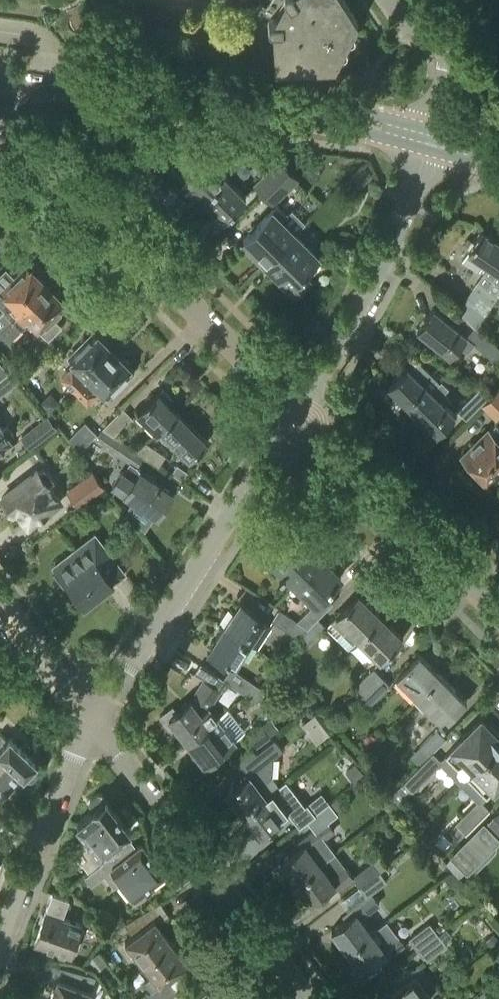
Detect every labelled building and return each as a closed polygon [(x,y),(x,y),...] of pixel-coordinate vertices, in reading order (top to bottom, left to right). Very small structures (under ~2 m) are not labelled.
[(346,41),(357,19),(345,0),(288,0),(289,2),(281,17),(271,18),(270,18),(269,19),(268,20),(268,21),(267,22),(267,23),(268,24),(268,25),(269,26),(270,27),(271,27),(272,27),(274,66),(334,63),(346,41)] [(202,198),(225,176),(204,155),(192,167),(185,160),(174,170),(202,198)] [(278,178),(262,194),(273,204),(299,179),(278,158),(268,168),(278,178)] [(278,178),(268,168),(252,185),(262,194),(278,178)] [(372,175),(365,168),(353,179),(359,186),(372,175)] [(245,197),(225,176),(202,198),(223,219),(245,197)] [(271,210),(243,239),(266,262),(294,234),(271,210)] [(34,230),(26,239),(36,249),(44,240),(34,230)] [(480,232),(468,250),(461,260),(478,271),(484,261),(497,270),(484,289),(476,284),(458,310),(476,326),(498,291),(498,245),(480,232)] [(294,234),(266,262),(294,290),(308,277),(303,272),(318,257),(294,234)] [(11,320),(47,284),(28,265),(2,291),(12,301),(2,311),(11,320)] [(11,320),(0,330),(0,349),(30,319),(48,337),(60,326),(52,318),(66,303),(47,284),(11,320)] [(493,359),(498,352),(498,347),(473,325),(465,334),(434,308),(417,328),(449,356),(458,345),(467,352),(474,343),(493,359)] [(74,390),(113,350),(94,331),(69,356),(75,363),(61,377),(74,390)] [(132,370),(113,350),(74,390),(86,402),(100,388),(107,395),(132,370)] [(13,368),(0,352),(0,378),(13,368)] [(409,368),(406,366),(388,385),(413,410),(439,383),(417,360),(409,368)] [(446,390),(439,383),(413,410),(436,433),(454,415),(446,406),(452,400),(444,392),(446,390)] [(481,405),(495,419),(498,415),(498,387),(488,397),(481,405)] [(466,420),(481,405),(488,397),(479,388),(457,410),(466,420)] [(60,401),(51,391),(41,401),(50,411),(60,401)] [(161,429),(178,412),(159,392),(138,413),(157,433),(161,429)] [(21,436),(47,416),(38,405),(13,425),(21,436)] [(102,428),(114,435),(132,417),(122,407),(102,428)] [(207,441),(178,412),(161,429),(189,458),(207,441)] [(92,438),(97,433),(85,421),(67,439),(79,452),(92,438)] [(495,422),(462,455),(492,485),(498,478),(498,426),(495,422)] [(10,440),(9,438),(13,435),(6,426),(2,430),(0,427),(0,448),(10,440)] [(102,428),(97,433),(92,438),(132,465),(136,467),(143,456),(136,451),(137,451),(114,435),(102,428)] [(145,442),(137,451),(136,451),(143,456),(158,466),(165,455),(145,442)] [(182,478),(188,470),(177,463),(172,472),(182,478)] [(136,467),(132,465),(126,474),(121,470),(112,484),(124,493),(157,515),(172,492),(140,470),(136,467)] [(28,527),(60,501),(47,484),(54,479),(44,467),(38,472),(36,470),(1,497),(14,513),(16,511),(28,527)] [(66,491),(74,503),(77,507),(104,487),(93,472),(66,491)] [(114,502),(105,490),(95,498),(104,509),(114,502)] [(294,531),(268,557),(291,580),(317,554),(294,531)] [(83,604),(122,574),(125,572),(95,534),(53,565),(56,569),(53,572),(63,585),(67,583),(83,604)] [(317,554),(291,580),(314,603),(296,620),(307,628),(317,617),(332,602),(324,593),(341,576),(317,554)] [(326,626),(348,648),(347,648),(348,649),(358,639),(358,638),(380,615),(358,594),(331,621),(326,626)] [(240,600),(223,626),(247,641),(257,648),(271,626),(254,615),(257,611),(240,600)] [(296,620),(279,609),(272,620),(297,637),(300,634),(307,628),(296,620)] [(380,615),(358,638),(358,639),(380,660),(402,637),(380,615)] [(317,617),(307,628),(300,634),(308,643),(326,625),(317,617)] [(223,626),(206,652),(223,663),(226,658),(233,663),(247,641),(223,626)] [(443,677),(419,653),(396,675),(420,699),(443,677)] [(363,693),(381,675),(373,667),(355,685),(363,693)] [(264,690),(240,674),(230,668),(223,679),(256,701),(264,690)] [(191,699),(176,711),(172,706),(159,716),(174,735),(179,731),(186,740),(216,717),(209,707),(220,690),(217,688),(223,679),(209,670),(203,679),(190,699),(191,699)] [(381,675),(363,693),(358,698),(366,707),(390,684),(381,675)] [(443,677),(420,699),(440,719),(440,722),(443,725),(467,701),(443,677)] [(227,708),(216,717),(186,740),(205,764),(208,761),(211,765),(226,753),(223,750),(227,747),(227,746),(235,740),(234,739),(245,731),(227,708)] [(315,710),(301,718),(313,739),(327,731),(315,710)] [(271,718),(262,725),(269,735),(278,728),(271,718)] [(498,742),(498,734),(491,726),(488,728),(480,720),(445,755),(465,776),(498,742)] [(253,749),(270,736),(261,725),(244,739),(253,749)] [(446,737),(438,730),(437,728),(419,746),(428,755),(446,737)] [(1,799),(24,775),(28,779),(31,779),(37,772),(37,769),(33,765),(36,761),(9,736),(7,739),(0,733),(0,798),(1,799)] [(227,769),(237,782),(225,791),(243,813),(279,786),(271,776),(273,758),(283,750),(274,739),(255,753),(253,749),(227,769)] [(465,776),(486,796),(498,783),(498,742),(465,776)] [(404,781),(413,790),(440,762),(432,753),(433,752),(432,751),(402,782),(403,782),(404,781)] [(285,781),(279,786),(243,813),(260,836),(282,819),(281,817),(295,806),(286,795),(292,791),(285,781)] [(88,872),(105,859),(100,852),(108,845),(111,849),(120,842),(117,839),(130,829),(106,799),(101,793),(97,793),(89,800),(88,803),(93,809),(76,822),(89,839),(72,852),(88,872)] [(323,806),(315,813),(322,823),(316,828),(296,843),(299,847),(279,861),(295,882),(334,852),(324,838),(334,831),(327,822),(340,811),(332,800),(323,806)] [(488,809),(479,801),(457,823),(466,831),(464,833),(465,833),(490,809),(489,808),(488,809)] [(494,815),(486,823),(483,821),(450,855),(467,872),(468,872),(469,873),(470,873),(471,873),(472,873),(473,872),(474,871),(495,850),(496,849),(496,848),(497,847),(497,846),(496,845),(496,844),(495,843),(498,839),(498,809),(493,815),(494,815)] [(114,852),(105,859),(88,872),(84,875),(91,884),(103,873),(113,886),(121,880),(134,897),(164,873),(141,843),(133,849),(127,841),(114,851),(114,852)] [(335,852),(334,852),(295,882),(311,903),(330,888),(332,891),(351,876),(352,875),(335,852)] [(372,861),(352,875),(351,876),(359,888),(381,872),(393,862),(387,852),(373,861),(372,861)] [(444,878),(451,886),(459,879),(452,871),(444,878)] [(359,888),(366,897),(347,911),(350,915),(330,930),(346,950),(371,932),(360,917),(379,903),(371,892),(387,880),(381,872),(359,888)] [(71,955),(82,924),(62,917),(69,898),(52,892),(45,910),(34,941),(71,955)] [(160,901),(124,923),(132,936),(124,941),(141,963),(171,941),(157,923),(168,914),(160,901)] [(109,933),(124,923),(118,912),(103,921),(109,933)] [(438,933),(429,922),(408,938),(417,950),(438,933)] [(381,946),(371,932),(346,950),(361,971),(381,956),(384,960),(404,945),(396,935),(381,946)] [(438,933),(417,950),(425,961),(447,945),(438,933)] [(491,933),(484,939),(490,947),(498,940),(491,933)] [(141,963),(151,976),(144,982),(151,991),(148,993),(147,991),(136,998),(165,998),(177,990),(168,979),(188,963),(171,941),(141,963)] [(107,962),(99,951),(89,957),(97,969),(107,962)] [(91,990),(83,987),(87,973),(52,964),(46,963),(42,977),(55,982),(49,998),(88,998),(91,990)] [(432,993),(437,989),(419,965),(399,980),(401,983),(382,998),(383,998),(423,998),(431,993),(432,993)] [(206,986),(189,998),(216,998),(206,986)] [(177,990),(165,998),(184,998),(177,990)] [(483,990),(472,998),(490,998),(483,990)]
